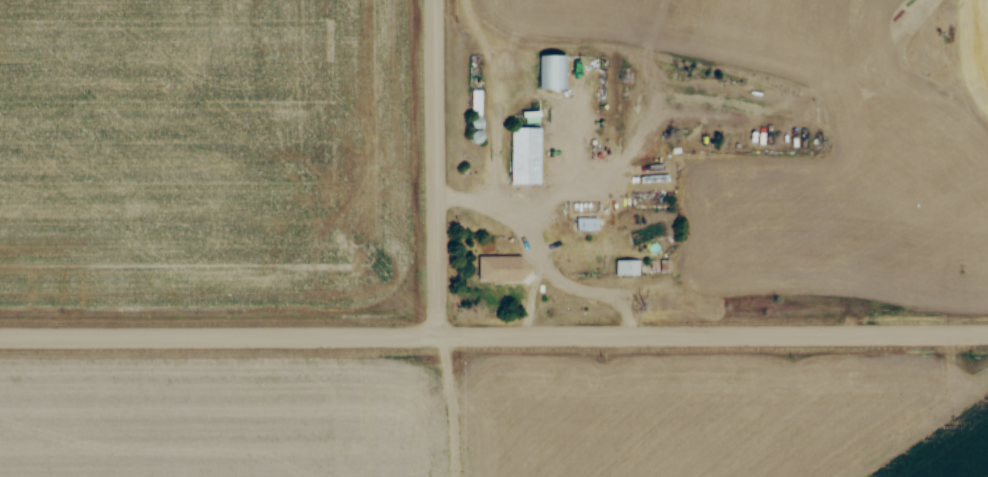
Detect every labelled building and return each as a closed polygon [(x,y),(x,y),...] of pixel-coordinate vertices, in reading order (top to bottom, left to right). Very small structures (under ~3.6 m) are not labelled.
[(537,54),(536,88),(566,88),(567,55),(537,54)] [(472,89),(472,111),(482,111),(482,89),(472,89)] [(514,126),(512,184),(540,185),(542,127),(514,126)] [(576,219),(575,226),(598,227),(598,219),(576,219)] [(476,258),(476,282),(521,283),(534,270),(519,254),(486,254),(486,258),(476,258)] [(616,260),(616,274),(638,273),(637,259),(616,260)]
